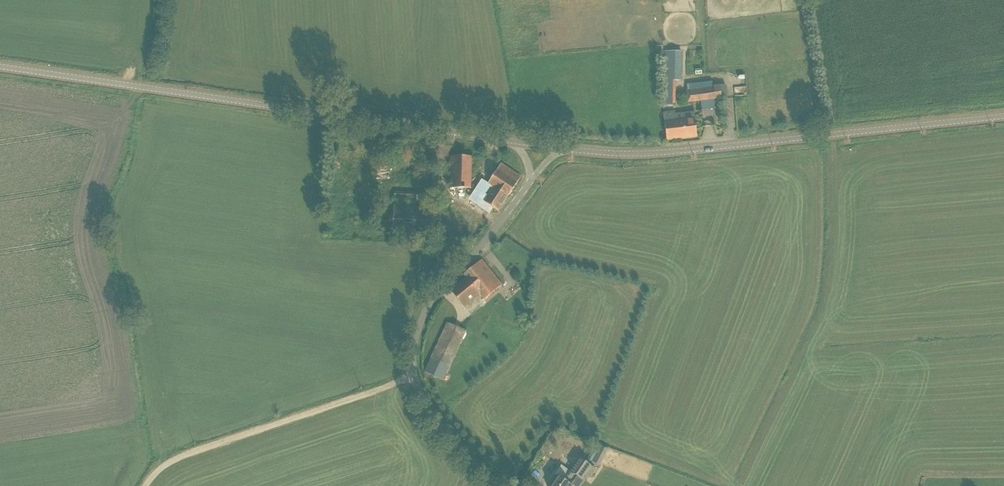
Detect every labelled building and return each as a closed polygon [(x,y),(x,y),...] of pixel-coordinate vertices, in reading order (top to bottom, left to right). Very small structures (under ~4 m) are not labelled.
[(664,58),(663,80),(663,104),(666,104),(672,104),(673,80),(682,80),(682,51),(667,51),(667,58),(664,58)] [(686,90),(686,92),(687,102),(721,98),(720,86),(686,90)] [(674,111),(663,112),(664,122),(666,140),(669,140),(697,136),(694,112),(675,114),(675,113),(674,111)] [(450,187),(470,188),(471,156),(451,156),(450,187)] [(521,177),(501,163),(488,183),(488,184),(478,199),(479,200),(480,199),(498,211),(521,177)] [(394,204),(393,236),(432,238),(434,206),(394,204)] [(440,241),(467,243),(467,236),(440,234),(440,241)] [(451,291),(457,299),(463,306),(479,293),(484,298),(497,287),(496,285),(498,284),(497,282),(499,281),(481,260),(477,263),(463,274),(467,278),(451,291)] [(424,372),(443,380),(466,331),(447,322),(424,372)] [(585,458),(592,462),(600,447),(594,443),(585,458)] [(554,481),(550,485),(570,485),(577,476),(582,480),(591,466),(579,458),(570,471),(563,480),(557,476),(554,481)]
